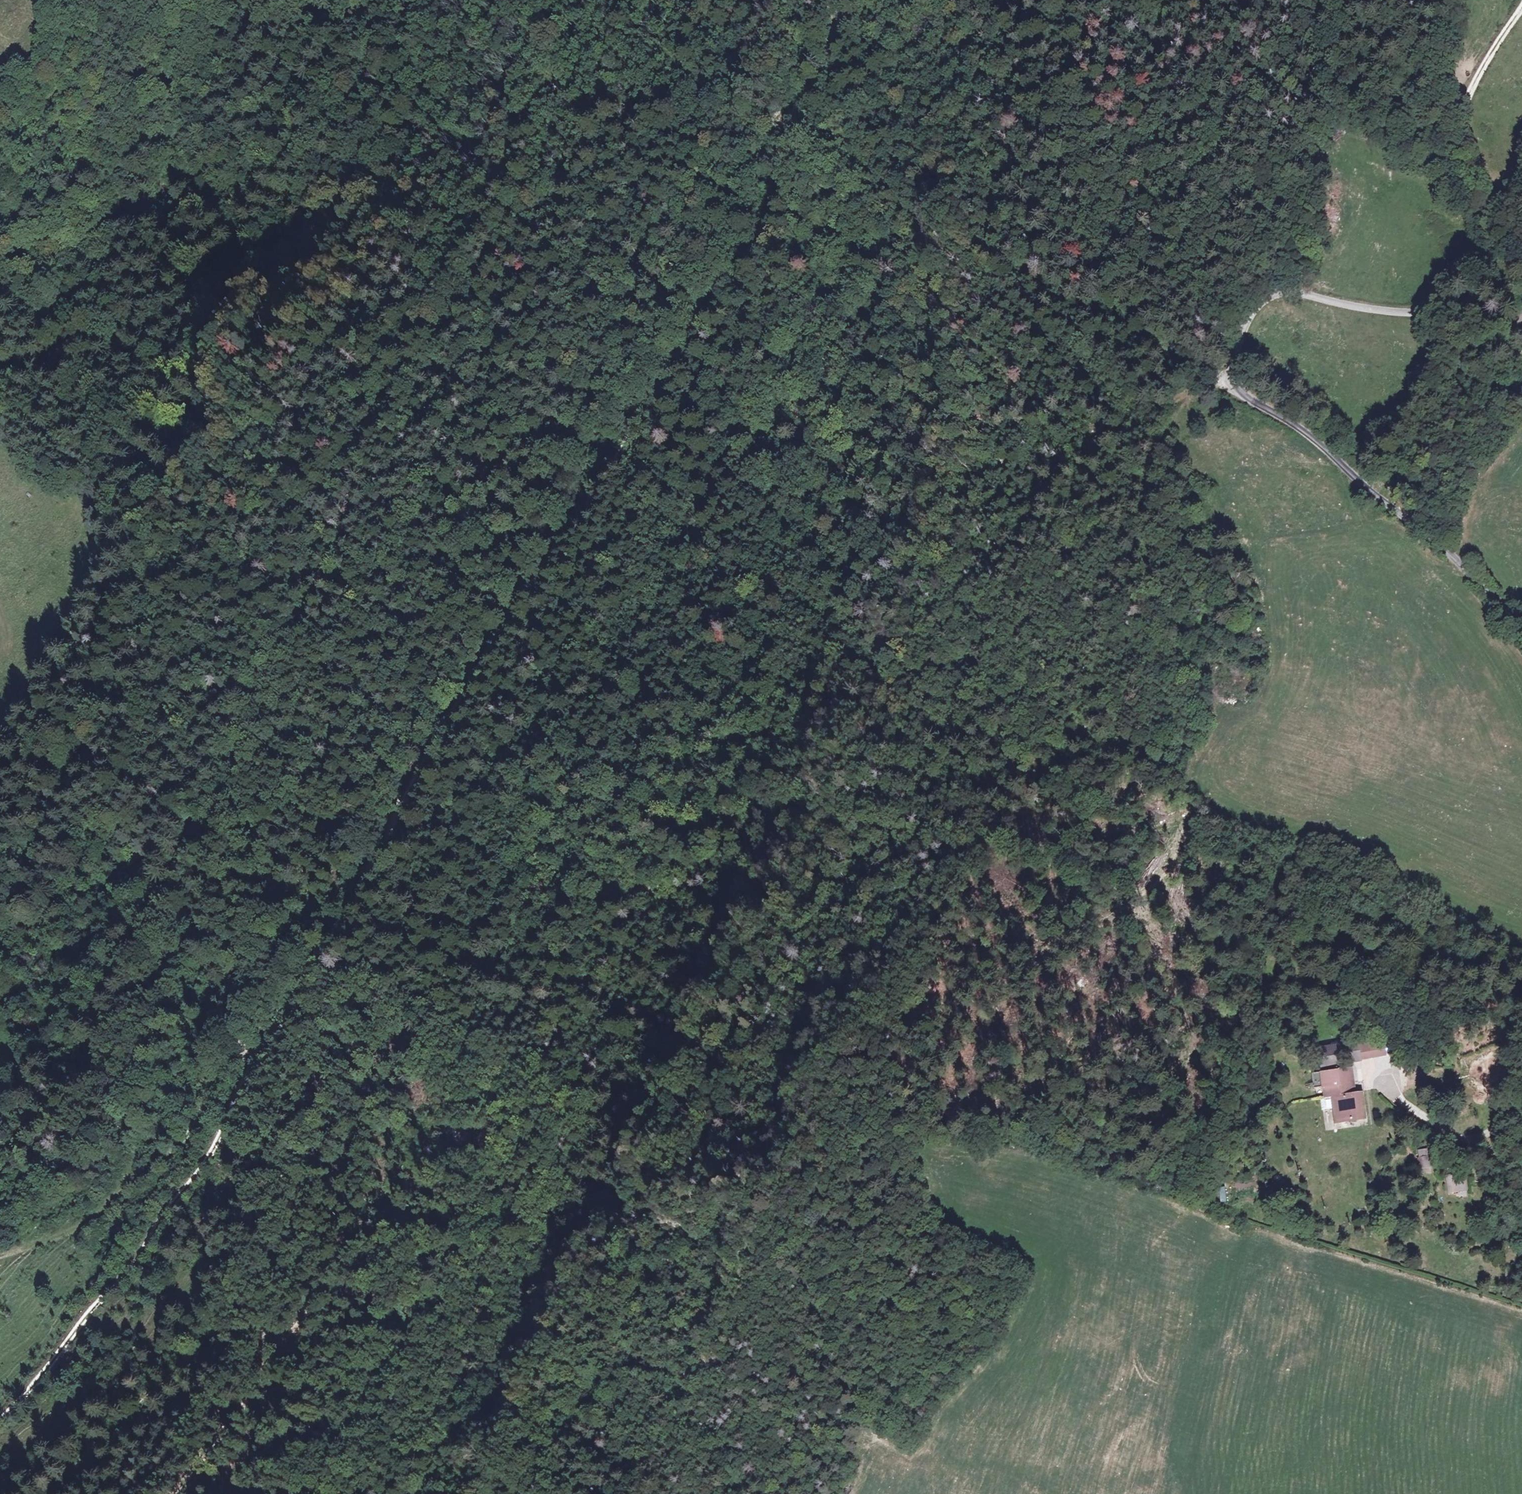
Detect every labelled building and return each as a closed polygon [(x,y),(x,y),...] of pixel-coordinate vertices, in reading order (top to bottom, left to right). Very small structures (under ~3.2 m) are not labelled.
[(1317,1055),(1319,1066),(1343,1063),(1342,1054),(1350,1053),(1351,1061),(1385,1057),(1382,1039),(1339,1045),(1340,1051),(1317,1055)] [(1326,1070),(1331,1126),(1374,1118),(1371,1094),(1362,1092),(1359,1065),(1326,1070)] [(1445,1174),(1446,1194),(1466,1193),(1465,1173),(1445,1174)] [(1219,1202),(1227,1201),(1226,1186),(1218,1187),(1219,1202)]
